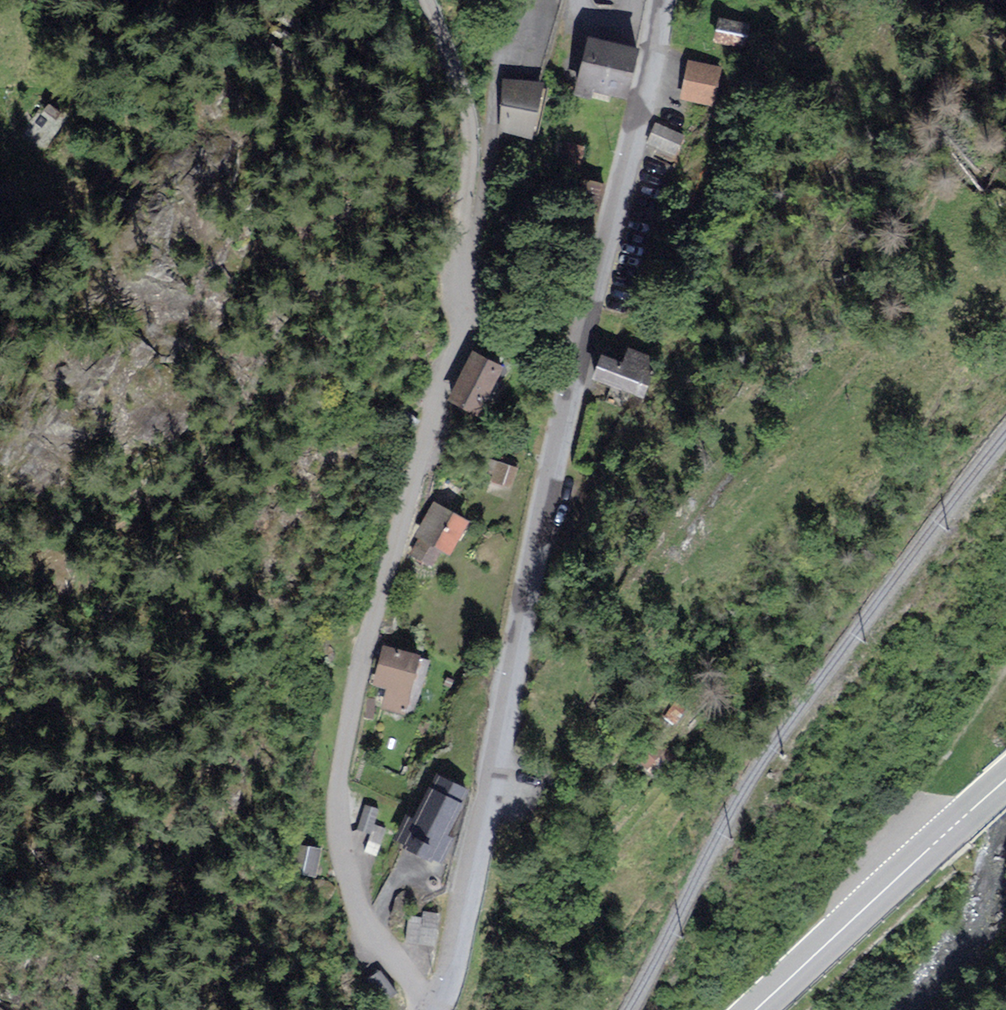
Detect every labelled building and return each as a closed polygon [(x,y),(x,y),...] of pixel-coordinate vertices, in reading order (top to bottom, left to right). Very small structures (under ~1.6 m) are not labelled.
[(793,30),(729,18),(724,45),(788,57),(793,30)] [(637,53),(593,41),(579,94),(625,104),(637,53)] [(737,73),(697,63),(687,103),(728,112),(737,73)] [(549,89),(507,82),(498,131),(540,139),(549,89)] [(46,150),(66,116),(46,104),(26,138),(46,150)] [(699,137),(660,119),(648,144),(687,162),(699,137)] [(580,200),(601,203),(604,177),(583,175),(580,200)] [(619,359),(596,351),(586,379),(649,400),(662,360),(623,347),(619,359)] [(509,367),(470,350),(446,403),(484,420),(509,367)] [(520,464),(493,454),(485,478),(512,488),(520,464)] [(476,524),(431,501),(402,557),(429,570),(439,550),(457,559),(476,524)] [(437,654),(391,640),(378,682),(397,688),(391,706),(418,715),(437,654)] [(477,786),(440,771),(421,815),(410,811),(397,841),(408,846),(439,859),(454,865),(467,835),(458,831),(477,786)] [(381,805),(369,801),(360,826),(374,831),(368,850),(377,853),(379,848),(385,850),(391,831),(374,825),(381,805)] [(328,841),(296,836),(290,869),(323,874),(328,841)] [(422,922),(407,921),(404,945),(432,949),(436,919),(423,917),(422,922)]
